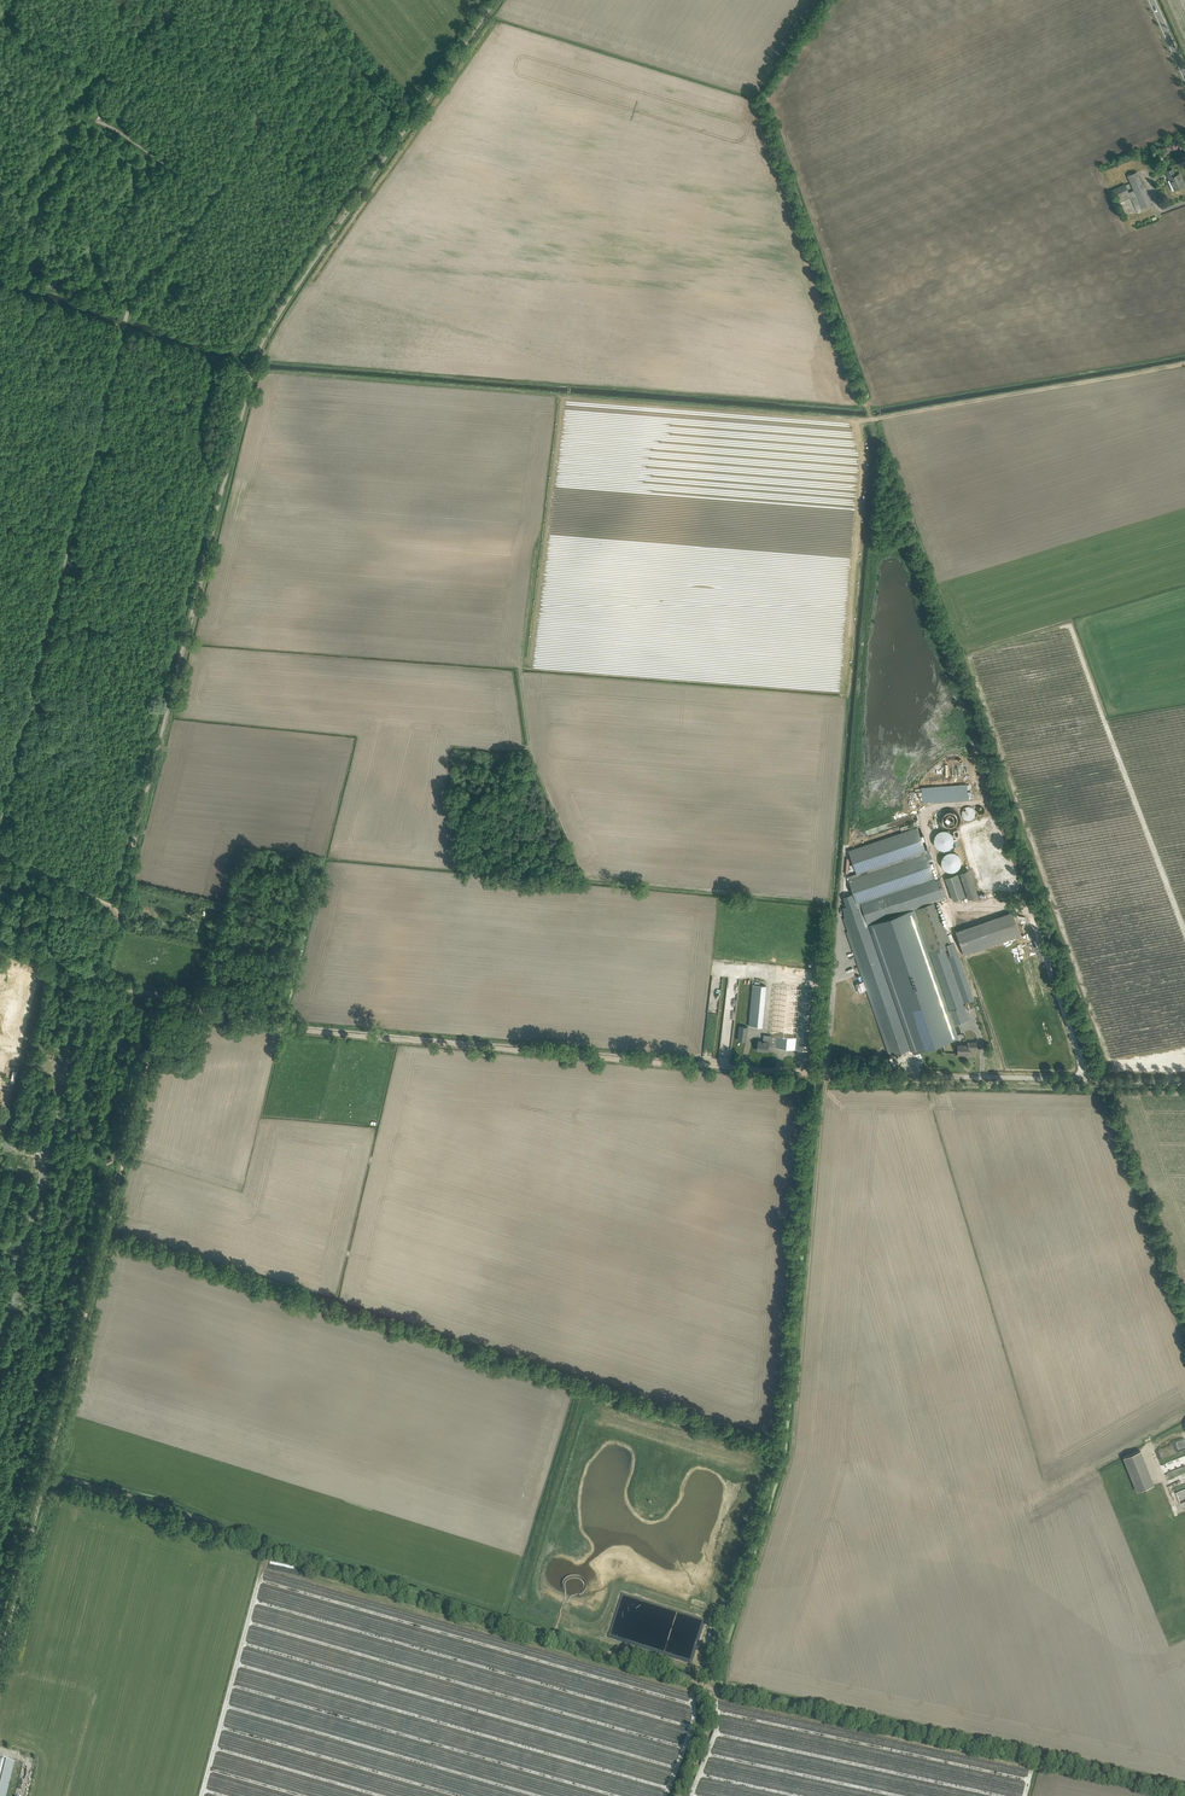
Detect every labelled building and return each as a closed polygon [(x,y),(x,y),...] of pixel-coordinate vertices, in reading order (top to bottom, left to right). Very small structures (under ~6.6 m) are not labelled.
[(1175,176),(1173,169),(1166,172),(1170,180),(1168,181),(1172,191),(1174,190),(1174,191),(1184,186),(1179,174),(1175,176)] [(1152,207),(1142,183),(1137,172),(1127,176),(1133,190),(1129,193),(1125,184),(1112,189),(1118,204),(1131,198),(1137,211),(1143,208),(1147,206),(1148,209),(1152,207)] [(962,815),(962,817),(963,818),(965,819),(966,820),(968,820),(970,820),(971,820),(973,819),(974,818),(975,816),(975,814),(975,813),(975,811),(974,809),(973,808),(971,807),(969,807),(967,807),(966,807),(964,808),(963,810),(962,811),(962,813),(962,815)] [(954,810),(952,809),(950,809),(948,809),(945,810),(943,811),(942,812),(940,814),(939,816),(939,818),(939,821),(939,823),(940,825),(941,827),(943,828),(945,830),(947,830),(949,831),(951,831),(953,830),(955,829),(957,828),(959,826),(960,824),(960,822),(960,820),(960,818),(960,816),(959,814),(957,812),(956,811),(954,810)] [(927,849),(925,850),(917,827),(849,850),(856,873),(847,876),(853,892),(857,905),(860,904),(918,884),(935,878),(932,868),(936,866),(931,852),(928,853),(927,850),(927,849)] [(953,843),(954,840),(953,837),(952,834),(950,832),(947,830),(944,830),(941,830),(938,832),(936,834),(935,837),(934,840),(935,843),(936,846),(938,848),(941,849),(944,850),(947,849),(950,848),(952,846),(953,843)] [(961,865),(961,862),(961,859),(959,856),(957,854),(954,852),(951,852),(948,852),(945,854),(943,856),(942,859),(941,862),(942,865),(943,868),(945,870),(948,871),(951,872),(954,871),(957,870),(959,868),(961,865)] [(960,873),(946,877),(946,878),(954,901),(968,896),(960,873)] [(905,1030),(887,980),(867,923),(860,904),(857,905),(859,909),(856,909),(851,894),(843,897),(846,907),(842,908),(845,917),(843,918),(848,931),(846,932),(863,981),(857,984),(856,984),(859,993),(866,990),(889,1054),(892,1053),(893,1056),(911,1049),(905,1030)] [(936,903),(915,910),(949,1011),(964,1005),(965,1004),(964,1003),(974,1000),(954,942),(950,943),(936,903)] [(948,1011),(913,907),(867,923),(887,980),(888,980),(914,1054),(958,1038),(953,1025),(948,1011)] [(1012,912),(996,918),(1004,941),(1020,935),(1012,912)] [(15,984),(16,977),(0,973),(0,1034),(19,1038),(21,1024),(13,1022),(20,985),(15,984)] [(763,1027),(767,986),(752,984),(749,1025),(763,1027)] [(810,1050),(816,990),(775,986),(769,1041),(758,1040),(757,1050),(768,1051),(769,1046),(776,1046),(776,1047),(797,1049),(810,1050)] [(953,1025),(969,1019),(964,1005),(949,1011),(948,1011),(953,1025)] [(746,1041),(748,1027),(740,1026),(738,1040),(746,1041)] [(977,1049),(977,1043),(968,1043),(968,1046),(958,1045),(958,1054),(969,1054),(969,1049),(977,1049)] [(1152,1485),(1140,1450),(1123,1456),(1135,1491),(1152,1485)] [(0,1758),(0,1795),(6,1795),(15,1761),(0,1758)]
